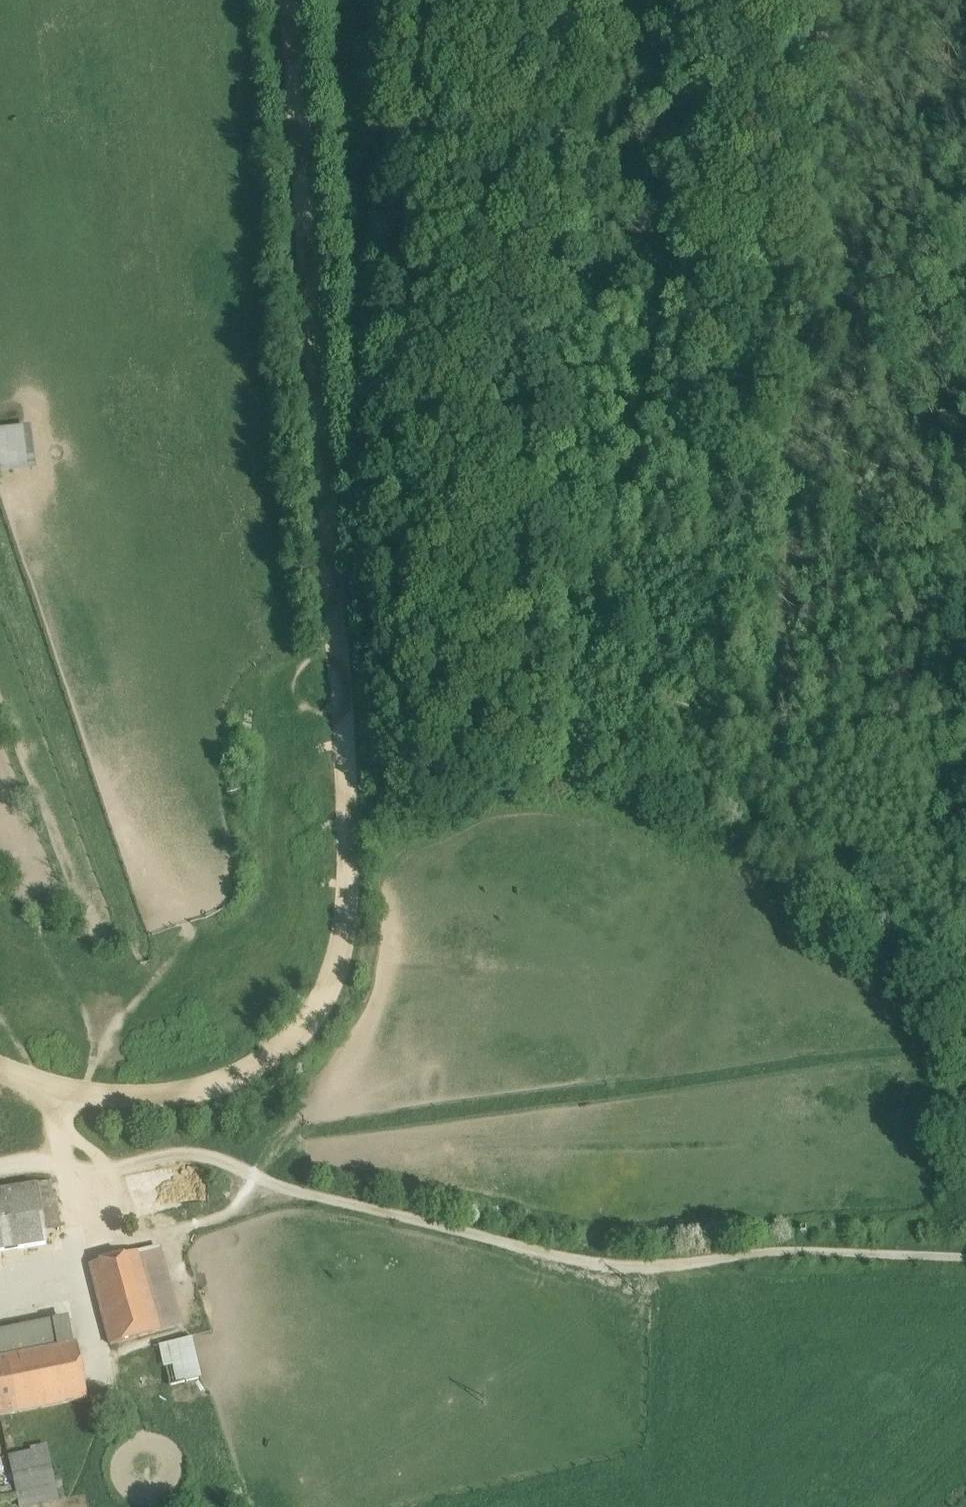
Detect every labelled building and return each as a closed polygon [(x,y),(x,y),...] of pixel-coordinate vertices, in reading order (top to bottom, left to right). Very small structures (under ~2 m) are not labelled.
[(37,467),(35,425),(0,427),(0,468),(37,467)] [(56,1182),(37,1185),(46,1237),(65,1234),(56,1182)] [(47,1244),(46,1237),(37,1185),(0,1191),(0,1251),(47,1244)] [(137,1252),(161,1331),(184,1325),(163,1245),(137,1252)] [(137,1252),(90,1264),(110,1345),(161,1331),(137,1252)] [(196,1339),(160,1349),(171,1390),(207,1381),(196,1339)] [(0,1359),(0,1410),(1,1417),(87,1399),(76,1344),(0,1359)] [(11,1458),(23,1506),(46,1506),(64,1502),(50,1448),(11,1458)]
